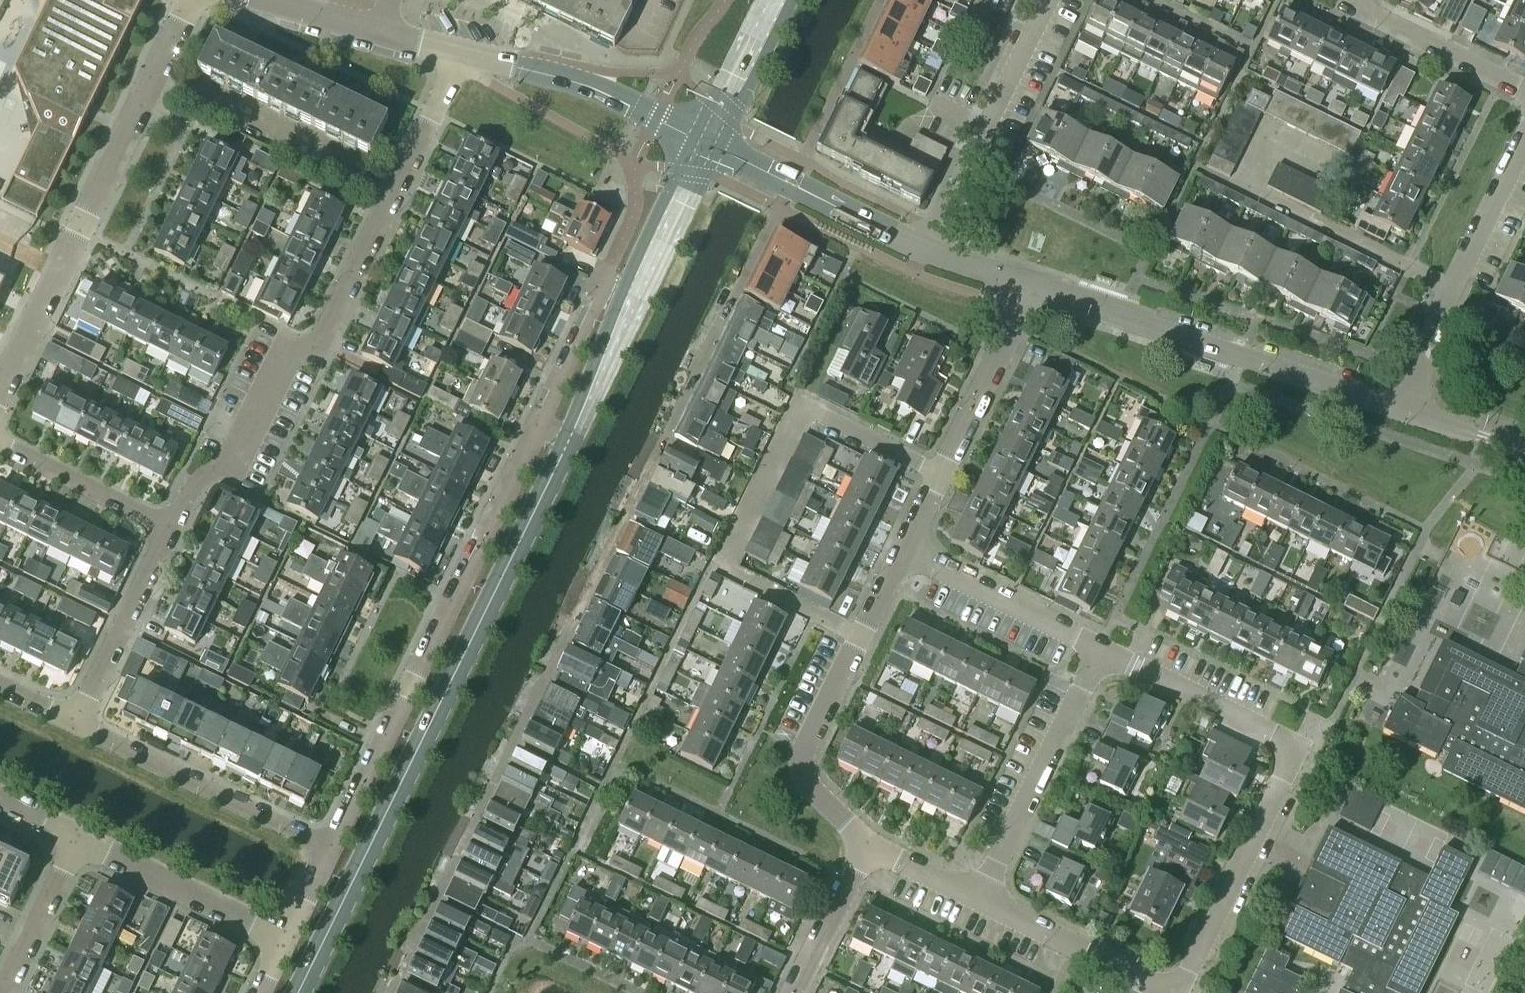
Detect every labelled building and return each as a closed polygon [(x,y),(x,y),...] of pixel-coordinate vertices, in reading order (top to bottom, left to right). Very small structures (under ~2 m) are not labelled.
[(3,202),(4,203),(10,206),(36,219),(38,219),(43,208),(46,202),(55,184),(87,118),(93,107),(96,101),(110,73),(114,64),(141,10),(145,0),(51,0),(15,73),(35,119),(27,123),(32,142),(3,202)] [(615,48),(615,47),(616,45),(638,0),(516,0),(615,48)] [(932,3),(926,0),(892,0),(890,4),(924,21),(932,3)] [(1101,47),(1120,9),(1117,7),(1104,1),(1105,0),(1100,0),(1082,37),(1078,45),(1097,55),(1101,47)] [(1136,17),(1123,11),(1129,0),(1120,0),(1117,7),(1120,9),(1101,47),(1120,56),(1139,18),(1136,17)] [(1434,0),(1400,0),(1427,13),(1434,0)] [(1457,0),(1451,0),(1441,20),(1455,27),(1466,5),(1457,0)] [(1516,2),(1505,24),(1524,34),(1524,6),(1516,2)] [(1157,27),(1155,26),(1142,20),(1149,7),(1142,3),(1136,17),(1139,18),(1120,56),(1139,65),(1157,27)] [(915,39),(924,21),(890,4),(881,22),(915,39)] [(965,18),(968,11),(956,5),(952,12),(965,18)] [(1475,37),(1486,14),(1472,7),(1461,30),(1475,37)] [(1224,16),(1213,10),(1209,19),(1220,25),(1224,16)] [(962,25),(965,18),(952,12),(949,18),(962,25)] [(1291,55),(1307,23),(1284,12),(1268,43),(1280,49),(1276,58),(1287,63),(1290,54),(1291,55)] [(1158,75),(1177,37),(1174,35),(1161,29),(1168,16),(1161,13),(1155,26),(1157,27),(1139,65),(1158,75)] [(906,57),(915,39),(881,22),(872,40),(906,57)] [(1177,84),(1195,46),(1193,45),(1181,39),(1187,26),(1180,22),(1174,35),(1177,37),(1158,75),(1177,84)] [(1313,65),(1328,34),(1307,23),(1291,55),(1313,65)] [(1505,24),(1494,47),(1524,62),(1524,34),(1505,24)] [(1246,26),(1241,35),(1253,41),(1257,32),(1246,26)] [(1196,94),(1215,56),(1212,54),(1200,48),(1206,35),(1199,32),(1193,45),(1195,46),(1177,84),(1196,94)] [(1334,76),(1350,45),(1328,34),(1313,65),(1325,72),(1321,80),(1331,85),(1335,76),(1334,76)] [(371,157),(389,121),(216,37),(199,73),(371,157)] [(900,86),(912,60),(906,57),(872,40),(859,66),(900,86)] [(1231,64),(1219,58),(1225,44),(1218,41),(1212,54),(1215,56),(1196,94),(1216,104),(1234,66),(1237,67),(1244,54),(1237,50),(1231,64)] [(947,55),(950,48),(937,42),(933,48),(947,55)] [(1357,87),(1372,56),(1350,45),(1334,76),(1335,76),(1357,87)] [(944,61),(947,55),(933,48),(930,55),(944,61)] [(1379,98),(1394,67),(1372,56),(1357,87),(1379,98)] [(1075,69),(1071,78),(1083,83),(1087,74),(1075,69)] [(1275,86),(1279,76),(1266,70),(1262,80),(1275,86)] [(1403,99),(1414,77),(1400,70),(1389,92),(1399,97),(1403,99)] [(855,73),(817,152),(862,174),(860,178),(879,188),(920,208),(933,181),(934,181),(942,163),(944,159),(948,152),(916,136),(912,144),(905,160),(863,139),(888,89),(855,73)] [(925,99),(932,85),(919,79),(912,92),(925,99)] [(1079,98),(1083,90),(1061,79),(1057,87),(1079,98)] [(1296,97),(1301,87),(1288,81),(1283,90),(1296,97)] [(1115,86),(1109,96),(1121,102),(1126,91),(1115,86)] [(1459,127),(1470,104),(1438,88),(1427,111),(1459,127)] [(1102,109),(1106,101),(1083,90),(1079,98),(1102,109)] [(1318,108),(1323,98),(1310,92),(1305,101),(1318,108)] [(1392,110),(1399,97),(1389,92),(1383,105),(1392,110)] [(1270,102),(1252,93),(1245,106),(1261,114),(1264,116),(1270,102)] [(1274,121),(1285,98),(1274,93),(1270,102),(1264,116),(1274,121)] [(1285,126),(1296,103),(1285,98),(1274,121),(1285,126)] [(1124,120),(1128,112),(1106,101),(1102,109),(1124,120)] [(1164,108),(1150,102),(1146,112),(1159,118),(1164,108)] [(1340,119),(1345,109),(1332,102),(1327,112),(1340,119)] [(1261,114),(1245,106),(1238,103),(1233,113),(1256,125),(1261,114)] [(1295,131),(1307,109),(1296,103),(1285,126),(1295,131)] [(1306,137),(1318,114),(1307,109),(1295,131),(1306,137)] [(1028,147),(1025,153),(1038,160),(1041,154),(1050,158),(1065,126),(1068,120),(1070,116),(1060,110),(1055,121),(1043,115),(1027,147),(1028,147)] [(1448,148),(1459,127),(1427,111),(1416,133),(1448,148)] [(1146,131),(1150,123),(1128,112),(1124,120),(1146,131)] [(1251,136),(1256,125),(1233,113),(1228,124),(1251,136)] [(1382,133),(1389,119),(1378,113),(1371,128),(1382,133)] [(1317,142),(1329,120),(1318,114),(1306,137),(1317,142)] [(1363,130),(1368,120),(1355,114),(1350,123),(1363,130)] [(1182,122),(1170,116),(1165,124),(1178,130),(1182,122)] [(1065,126),(1050,158),(1066,166),(1062,172),(1069,175),(1088,137),(1091,131),(1068,120),(1065,126)] [(1328,147),(1339,125),(1329,120),(1317,142),(1328,147)] [(1169,142),(1173,134),(1150,123),(1146,131),(1169,142)] [(1245,146),(1251,136),(1228,124),(1223,135),(1245,146)] [(1339,153),(1350,130),(1339,125),(1328,147),(1339,153)] [(1350,155),(1357,142),(1360,135),(1350,130),(1339,153),(1349,158),(1350,155)] [(1437,170),(1448,148),(1416,133),(1406,155),(1437,170)] [(1187,151),(1191,143),(1173,134),(1169,142),(1187,151)] [(1240,157),(1245,146),(1223,135),(1217,145),(1240,157)] [(1088,137),(1069,175),(1076,179),(1079,173),(1094,180),(1110,148),(1088,137)] [(498,182),(502,174),(492,169),(499,155),(469,141),(458,163),(488,178),(498,182)] [(1360,160),(1366,147),(1357,142),(1350,155),(1360,160)] [(208,144),(198,166),(228,181),(242,189),(247,180),(241,176),(247,164),(238,159),(208,144)] [(1235,168),(1240,157),(1217,145),(1212,157),(1235,168)] [(1110,148),(1094,180),(1110,188),(1107,194),(1113,197),(1132,159),(1110,148)] [(273,176),(280,163),(257,152),(251,165),(273,176)] [(1354,173),(1360,160),(1350,155),(1349,158),(1344,168),(1354,173)] [(1426,193),(1437,170),(1406,155),(1395,177),(1426,193)] [(1229,179),(1235,168),(1212,157),(1206,168),(1229,179)] [(1132,159),(1113,197),(1120,201),(1123,195),(1139,202),(1155,170),(1132,159)] [(477,199),(488,178),(458,163),(447,185),(477,199)] [(1155,170),(1139,202),(1154,210),(1151,216),(1158,219),(1161,213),(1162,214),(1177,182),(1180,184),(1185,174),(1166,164),(1161,173),(1155,170)] [(198,166),(187,188),(217,203),(228,181),(198,166)] [(300,190),(307,177),(285,166),(278,179),(300,190)] [(1277,194),(1288,171),(1278,166),(1266,188),(1277,194)] [(1288,199),(1299,176),(1288,171),(1277,194),(1288,199)] [(1299,204),(1310,182),(1299,176),(1288,199),(1299,204)] [(521,194),(527,183),(514,177),(509,188),(521,194)] [(1416,214),(1426,193),(1395,177),(1384,199),(1416,214)] [(1221,198),(1225,190),(1201,178),(1197,186),(1221,198)] [(1309,210),(1321,187),(1310,182),(1299,204),(1309,210)] [(475,226),(480,217),(471,212),(477,199),(447,185),(437,206),(467,221),(466,221),(475,226)] [(533,187),(526,200),(549,211),(555,198),(533,187)] [(1320,215),(1331,193),(1321,187),(1309,210),(1320,215)] [(187,188),(176,209),(206,224),(217,203),(187,188)] [(516,205),(521,194),(509,188),(503,199),(516,205)] [(1243,209),(1247,201),(1225,190),(1221,198),(1243,209)] [(334,233),(344,211),(314,196),(303,218),(334,233)] [(1404,237),(1416,214),(1384,199),(1373,221),(1362,215),(1355,230),(1383,244),(1390,230),(1404,237)] [(1265,220),(1269,212),(1247,201),(1243,209),(1265,220)] [(252,220),(258,209),(245,202),(240,214),(252,220)] [(456,242),(466,221),(467,221),(437,206),(426,228),(456,242)] [(577,217),(554,206),(550,215),(601,239),(605,232),(608,234),(613,223),(610,221),(581,207),(577,217)] [(176,209),(166,231),(196,246),(206,224),(176,209)] [(1193,254),(1209,222),(1186,210),(1170,243),(1171,243),(1168,249),(1174,252),(1177,246),(1193,254)] [(271,229),(276,218),(263,211),(257,222),(271,229)] [(1287,231),(1292,222),(1269,212),(1265,220),(1287,231)] [(247,231),(252,220),(240,214),(234,225),(247,231)] [(601,239),(550,215),(546,224),(556,228),(551,237),(564,243),(563,244),(592,258),(596,259),(601,248),(598,247),(601,239)] [(323,255),(334,233),(303,218),(293,240),(323,255)] [(500,237),(506,226),(493,220),(487,231),(500,237)] [(265,240),(271,229),(257,222),(252,234),(265,240)] [(1212,271),(1231,233),(1209,222),(1193,254),(1209,262),(1206,268),(1212,271)] [(1310,242),(1314,233),(1292,222),(1287,231),(1310,242)] [(513,225),(506,239),(538,254),(555,262),(558,256),(544,249),(548,242),(545,241),(513,225)] [(445,264),(456,242),(426,228),(415,249),(445,264)] [(166,231),(155,253),(185,268),(196,246),(166,231)] [(495,248),(500,237),(487,231),(482,242),(495,248)] [(768,248),(810,268),(817,253),(776,233),(768,248)] [(1238,276),(1254,244),(1231,233),(1212,271),(1219,274),(1222,268),(1238,276)] [(1332,253),(1336,244),(1314,233),(1310,242),(1332,253)] [(1254,244),(1238,276),(1247,280),(1244,286),(1250,289),(1257,293),(1276,254),(1262,248),(1265,242),(1256,238),(1254,244)] [(312,276),(323,255),(293,240),(282,261),(312,276)] [(529,268),(534,257),(509,244),(503,256),(529,268)] [(1354,264),(1359,255),(1336,244),(1332,253),(1354,264)] [(231,263),(236,252),(224,246),(219,257),(231,263)] [(761,262),(796,279),(798,276),(804,279),(810,268),(768,248),(761,262)] [(435,286),(445,264),(415,249),(405,271),(435,286)] [(1282,298),(1298,265),(1276,254),(1257,293),(1264,296),(1267,290),(1282,298)] [(248,272),(254,261),(241,255),(236,266),(248,272)] [(1373,273),(1377,264),(1359,255),(1354,264),(1373,273)] [(226,274),(231,263),(219,257),(213,268),(226,274)] [(842,266),(829,259),(822,273),(835,279),(842,266)] [(302,298),(312,276),(282,261),(272,283),(302,298)] [(754,277),(789,294),(796,279),(761,262),(754,277)] [(479,281),(485,269),(472,263),(467,275),(479,281)] [(1302,315),(1321,276),(1298,265),(1282,298),(1298,305),(1295,311),(1302,315)] [(248,272),(236,266),(222,295),(234,301),(249,272),(248,272)] [(1524,298),(1524,274),(1512,268),(1496,300),(1493,306),(1500,310),(1503,304),(1518,311),(1524,298)] [(555,308),(567,284),(535,269),(524,293),(555,308)] [(424,307),(435,286),(405,271),(394,293),(424,307)] [(475,289),(479,281),(467,275),(462,283),(475,289)] [(1343,287),(1342,287),(1321,276),(1302,315),(1308,318),(1311,312),(1327,320),(1343,287)] [(754,277),(745,295),(780,313),(789,294),(754,277)] [(271,283),(266,281),(252,309),(278,322),(281,316),(291,320),(302,298),(272,283),(271,283)] [(506,298),(511,287),(499,281),(494,292),(506,298)] [(1366,322),(1375,303),(1356,294),(1358,288),(1345,281),(1342,287),(1343,287),(1327,320),(1342,327),(1339,333),(1348,337),(1357,320),(1362,322),(1363,320),(1366,322)] [(91,299),(79,323),(102,334),(106,326),(105,326),(120,295),(98,284),(97,287),(85,282),(80,293),(91,299)] [(414,328),(424,307),(394,293),(384,314),(414,328)] [(543,333),(555,308),(524,293),(512,317),(512,318),(543,333)] [(120,295),(105,326),(106,326),(127,337),(142,306),(120,295)] [(816,317),(823,304),(810,297),(803,310),(816,317)] [(742,301),(733,319),(783,343),(784,344),(799,351),(800,351),(805,341),(804,341),(788,333),(772,325),(776,318),(742,301)] [(142,306),(127,337),(148,347),(163,317),(142,306)] [(458,324),(463,313),(451,307),(445,318),(458,324)] [(531,356),(543,333),(512,318),(512,317),(505,313),(500,325),(507,328),(500,341),(531,356)] [(840,351),(828,375),(841,381),(842,378),(869,391),(885,359),(873,353),(886,326),(858,313),(840,351)] [(403,350),(414,328),(384,314),(373,335),(403,350)] [(163,317),(148,347),(169,358),(185,327),(163,317)] [(453,334),(458,324),(445,318),(440,327),(453,334)] [(733,319),(723,339),(747,350),(752,353),(757,344),(764,348),(766,349),(767,347),(780,353),(781,350),(784,344),(783,343),(733,319)] [(487,346),(493,335),(466,321),(460,333),(487,346)] [(169,358),(168,362),(190,373),(191,369),(206,338),(185,327),(169,358)] [(481,360),(487,346),(460,333),(454,347),(481,360)] [(89,358),(96,345),(73,334),(66,347),(89,358)] [(421,400),(427,387),(401,374),(404,367),(397,363),(403,350),(373,335),(362,357),(383,368),(378,379),(421,400)] [(206,338),(191,369),(213,380),(228,349),(206,338)] [(723,339),(713,359),(745,375),(756,380),(765,384),(769,377),(749,367),(751,363),(742,359),(747,350),(723,339)] [(925,419),(940,387),(928,381),(941,355),(914,341),(895,379),(907,385),(897,406),(925,419)] [(101,364),(107,351),(96,345),(89,358),(101,364)] [(437,366),(442,355),(430,349),(424,360),(437,366)] [(80,377),(87,363),(64,352),(57,366),(80,377)] [(713,359),(703,379),(727,391),(731,382),(739,386),(745,375),(713,359)] [(132,380),(139,367),(127,361),(121,374),(132,380)] [(91,383),(92,381),(98,369),(87,363),(80,377),(91,383)] [(510,401),(522,377),(493,363),(481,386),(510,401)] [(1066,385),(1072,373),(1054,364),(1048,376),(1037,371),(1026,393),(1058,408),(1068,386),(1066,385)] [(143,385),(150,372),(139,367),(132,380),(143,385)] [(371,415),(383,392),(353,377),(341,400),(371,415)] [(123,398),(130,385),(118,379),(112,392),(123,398)] [(703,379),(693,400),(727,416),(737,396),(727,391),(703,379)] [(756,380),(752,388),(764,394),(768,387),(768,386),(765,384),(756,380)] [(498,424),(510,401),(481,386),(474,382),(463,404),(433,389),(426,403),(458,418),(467,423),(473,411),(498,424)] [(176,401),(182,389),(171,383),(164,396),(176,401)] [(134,403),(141,390),(130,385),(123,398),(134,403)] [(55,428),(70,397),(48,386),(33,416),(55,428)] [(197,412),(203,399),(182,389),(176,401),(197,412)] [(1047,430),(1058,408),(1026,393),(1015,414),(1047,430)] [(76,438),(92,408),(70,397),(55,428),(76,438)] [(370,441),(375,431),(366,427),(371,415),(341,400),(331,422),(361,437),(361,436),(370,441)] [(693,400),(683,420),(723,440),(728,431),(733,420),(726,417),(727,416),(693,400)] [(167,418),(173,406),(162,401),(156,413),(167,418)] [(189,429),(195,417),(173,406),(167,418),(189,429)] [(98,449),(113,418),(92,408),(76,438),(98,449)] [(1164,461),(1175,439),(1157,430),(1162,420),(1140,409),(1135,420),(1143,424),(1133,446),(1164,461)] [(1079,427),(1085,415),(1073,410),(1067,421),(1079,427)] [(405,431),(411,420),(399,414),(393,425),(405,431)] [(1036,451),(1047,430),(1015,414),(1005,436),(1036,451)] [(757,432),(761,424),(743,415),(739,423),(757,432)] [(1089,432),(1095,421),(1085,415),(1079,427),(1089,432)] [(120,460),(135,429),(113,418),(98,449),(120,460)] [(489,445),(476,439),(481,430),(467,423),(458,418),(453,428),(458,431),(453,442),(428,430),(424,440),(478,467),(489,445)] [(683,420),(674,437),(719,460),(728,442),(723,440),(683,420)] [(359,462),(364,453),(355,448),(361,437),(331,422),(320,443),(350,458),(351,457),(359,462)] [(1107,440),(1112,429),(1101,423),(1095,434),(1107,440)] [(400,442),(405,431),(393,425),(388,436),(400,442)] [(141,470),(156,440),(135,429),(120,460),(141,470)] [(1116,444),(1121,433),(1112,429),(1107,440),(1116,444)] [(751,430),(746,440),(756,445),(761,435),(751,430)] [(804,435),(799,447),(820,458),(825,449),(826,446),(804,435)] [(1026,473),(1036,451),(1005,436),(994,457),(1026,473)] [(163,481),(178,451),(156,440),(141,470),(163,481)] [(468,489),(478,467),(424,440),(419,450),(443,462),(437,473),(468,489)] [(348,483),(352,475),(344,471),(350,458),(320,443),(310,464),(340,479),(348,483)] [(1154,483),(1164,461),(1133,446),(1122,467),(1154,483)] [(799,447),(793,457),(815,468),(818,463),(820,458),(799,447)] [(701,463),(669,448),(658,469),(690,485),(691,484),(698,469),(711,476),(709,480),(719,485),(725,473),(727,467),(704,456),(701,463)] [(820,458),(818,463),(827,467),(834,453),(825,449),(820,458)] [(744,451),(741,457),(752,463),(755,456),(752,455),(744,451)] [(1058,470),(1063,458),(1052,453),(1047,464),(1058,470)] [(384,475),(389,463),(377,457),(371,468),(384,475)] [(793,457),(788,467),(810,478),(811,477),(815,468),(793,457)] [(1015,495),(1026,473),(994,457),(983,479),(1015,495)] [(1068,475),(1074,463),(1063,458),(1058,470),(1068,475)] [(886,497),(897,475),(865,459),(854,481),(886,497)] [(815,468),(811,477),(819,482),(822,477),(832,482),(836,473),(826,468),(827,467),(818,463),(815,468)] [(329,501),(340,479),(310,464),(299,486),(329,501)] [(390,477),(402,483),(457,510),(468,489),(437,473),(431,485),(407,473),(395,466),(390,477)] [(1085,483),(1091,472),(1079,466),(1074,478),(1085,483)] [(787,471),(785,474),(807,485),(808,482),(810,478),(788,467),(787,471)] [(1143,504),(1154,483),(1122,467),(1111,489),(1143,504)] [(379,485),(384,475),(371,468),(366,478),(379,485)] [(1244,511),(1260,479),(1238,468),(1223,500),(1244,511)] [(648,489),(679,504),(679,503),(685,506),(695,486),(691,484),(690,485),(658,469),(648,489)] [(1095,488),(1100,476),(1091,472),(1085,483),(1095,488)] [(785,474),(780,485),(802,496),(803,492),(807,485),(785,474)] [(1005,516),(1015,495),(983,479),(973,501),(1005,516)] [(1266,522),(1282,490),(1260,479),(1244,511),(1266,522)] [(875,518),(886,497),(854,481),(844,502),(875,518)] [(446,532),(457,510),(402,483),(398,493),(422,505),(416,516),(446,532)] [(780,485),(775,495),(797,506),(802,496),(780,485)] [(1054,502),(1060,490),(1050,485),(1044,497),(1054,502)] [(318,522),(329,501),(299,486),(288,508),(318,522)] [(21,497),(0,487),(0,525),(6,528),(21,497)] [(670,523),(679,504),(648,489),(634,519),(655,530),(661,518),(670,523)] [(1133,526),(1143,504),(1111,489),(1101,510),(1133,526)] [(1287,532),(1303,500),(1282,490),(1266,522),(1287,532)] [(797,506),(796,506),(805,511),(805,510),(810,500),(812,496),(803,492),(802,496),(797,506)] [(723,514),(728,504),(705,493),(700,502),(723,514)] [(775,495),(770,505),(791,516),(796,506),(797,506),(775,495)] [(1036,512),(1042,501),(1031,496),(1026,507),(1036,512)] [(28,538),(43,508),(21,497),(6,528),(28,538)] [(362,518),(368,506),(356,500),(350,511),(362,518)] [(1309,543),(1325,511),(1303,500),(1287,532),(1309,543)] [(249,538),(259,516),(229,501),(219,523),(249,538)] [(994,538),(1005,516),(973,501),(962,522),(994,538)] [(1047,518),(1053,507),(1042,501),(1036,512),(1047,518)] [(865,540),(875,518),(844,502),(833,524),(865,540)] [(770,505),(764,516),(786,527),(789,520),(791,516),(770,505)] [(791,516),(789,520),(798,525),(805,511),(796,506),(791,516)] [(50,549),(65,519),(43,508),(28,538),(50,549)] [(1064,526),(1069,515),(1058,509),(1053,520),(1064,526)] [(1122,547),(1133,526),(1101,510),(1090,532),(1122,547)] [(357,528),(362,518),(350,511),(345,522),(357,528)] [(1331,554),(1347,522),(1325,511),(1309,543),(1331,554)] [(710,535),(716,523),(696,512),(690,524),(710,535)] [(1074,531),(1079,520),(1069,515),(1064,526),(1074,531)] [(410,528),(386,516),(381,526),(436,553),(446,532),(416,516),(410,528)] [(764,516),(761,522),(783,533),(786,527),(764,516)] [(292,537),(298,525),(285,518),(279,530),(292,537)] [(71,560),(86,529),(65,519),(50,549),(71,560)] [(425,575),(436,553),(381,526),(367,519),(360,531),(375,539),(376,536),(400,548),(394,560),(425,575)] [(761,522),(756,533),(778,544),(782,535),(783,533),(761,522)] [(983,560),(994,538),(962,522),(951,544),(983,560)] [(1352,565),(1368,533),(1347,522),(1331,554),(1352,565)] [(238,560),(249,538),(219,523),(208,545),(238,560)] [(854,561),(865,540),(833,524),(822,545),(854,561)] [(1231,525),(1225,536),(1236,541),(1241,530),(1231,525)] [(630,527),(616,555),(649,571),(658,554),(687,568),(694,554),(665,539),(663,543),(630,527)] [(93,570),(108,540),(86,529),(71,560),(93,570)] [(1112,569),(1122,547),(1090,532),(1080,553),(1112,569)] [(756,533),(751,543),(773,554),(775,549),(778,544),(756,533)] [(1368,533),(1352,565),(1383,580),(1391,564),(1382,559),(1390,544),(1368,533)] [(778,544),(775,549),(784,554),(791,539),(782,535),(778,544)] [(1236,541),(1225,536),(1220,547),(1231,552),(1236,541)] [(1015,556),(1020,544),(1010,539),(1004,550),(1015,556)] [(114,581),(129,550),(108,540),(93,570),(114,581)] [(751,543),(745,555),(767,566),(768,564),(773,554),(751,543)] [(1026,561),(1031,550),(1020,544),(1015,556),(1026,561)] [(227,581),(238,560),(208,545),(197,566),(227,581)] [(844,583),(854,561),(822,545),(812,567),(844,583)] [(9,550),(0,546),(0,562),(2,563),(9,550)] [(1279,562),(1284,552),(1274,546),(1268,557),(1279,562)] [(773,554),(768,564),(777,568),(784,554),(775,549),(773,554)] [(1042,569),(1048,557),(1037,552),(1031,563),(1042,569)] [(1223,568),(1228,557),(1218,552),(1212,563),(1223,568)] [(1101,590),(1112,569),(1080,553),(1069,575),(1101,590)] [(307,568),(306,569),(361,596),(372,572),(342,557),(336,570),(312,558),(307,567),(307,568)] [(1053,574),(1059,563),(1048,557),(1042,569),(1053,574)] [(1274,573),(1279,562),(1268,557),(1263,568),(1274,573)] [(272,577),(278,565),(264,558),(258,570),(272,577)] [(614,558),(604,580),(636,595),(646,574),(614,558)] [(34,580),(41,566),(29,560),(23,574),(34,580)] [(294,562),(289,571),(302,577),(326,589),(320,602),(351,617),(361,596),(306,569),(307,568),(294,562)] [(1218,579),(1223,568),(1212,563),(1207,573),(1218,579)] [(45,585),(52,571),(41,566),(34,580),(45,585)] [(217,602),(227,581),(197,566),(187,587),(217,602)] [(833,605),(844,583),(812,567),(801,589),(833,605)] [(1316,568),(1311,579),(1322,584),(1327,573),(1316,568)] [(1188,625),(1204,593),(1208,585),(1175,569),(1160,598),(1171,603),(1166,614),(1188,625)] [(267,588),(272,577),(258,570),(253,581),(267,588)] [(1296,570),(1290,582),(1300,586),(1305,575),(1296,570)] [(1266,589),(1271,579),(1261,573),(1255,584),(1266,589)] [(713,575),(710,582),(719,586),(722,579),(713,575)] [(1090,613),(1101,590),(1069,575),(1054,604),(1075,615),(1078,607),(1090,613)] [(26,598),(32,584),(20,578),(14,592),(26,598)] [(1311,579),(1306,589),(1316,595),(1322,584),(1311,579)] [(626,615),(636,595),(604,580),(594,600),(626,615)] [(65,595),(78,601),(84,588),(72,581),(65,595)] [(711,601),(719,586),(710,582),(702,597),(711,601)] [(36,603),(43,589),(32,584),(26,598),(36,603)] [(1260,600),(1266,589),(1255,584),(1250,595),(1260,600)] [(206,624),(217,602),(187,587),(176,609),(206,624)] [(84,588),(78,601),(99,611),(108,615),(114,602),(106,598),(84,588)] [(686,589),(677,607),(684,610),(692,592),(686,589)] [(1458,609),(1464,597),(1455,592),(1450,604),(1458,609)] [(1210,636),(1225,604),(1204,593),(1188,625),(1189,625),(1189,630),(1197,634),(1201,631),(1210,636)] [(1309,611),(1314,600),(1303,595),(1298,606),(1309,611)] [(1355,614),(1361,603),(1350,597),(1344,608),(1355,614)] [(69,618),(75,605),(63,600),(57,613),(69,618)] [(251,619),(257,608),(243,601),(237,613),(251,619)] [(286,609),(285,611),(340,638),(351,617),(320,602),(314,613),(290,601),(286,609)] [(592,603),(581,624),(617,642),(623,631),(615,627),(620,617),(592,603)] [(670,613),(650,603),(644,614),(664,624),(670,613)] [(776,642),(787,620),(755,604),(744,626),(776,642)] [(1231,646),(1247,614),(1225,604),(1210,636),(1210,640),(1218,645),(1222,642),(1231,646)] [(75,605),(69,618),(91,629),(97,616),(75,605)] [(17,615),(0,606),(0,644),(3,645),(17,615)] [(275,606),(271,615),(281,620),(305,632),(299,645),(329,660),(340,638),(285,611),(275,606)] [(1303,622),(1309,611),(1298,606),(1293,616),(1303,622)] [(195,646),(206,624),(176,609),(165,632),(195,646)] [(697,630),(704,616),(695,612),(688,626),(697,630)] [(245,631),(251,619),(237,613),(232,624),(245,631)] [(258,619),(256,622),(264,627),(269,617),(260,613),(258,619)] [(1253,657),(1268,625),(1247,614),(1231,646),(1253,657)] [(1347,630),(1352,619),(1342,614),(1336,625),(1347,630)] [(24,655),(38,625),(17,615),(3,645),(24,655)] [(38,625),(24,655),(46,666),(60,636),(59,635),(63,627),(54,623),(50,631),(38,625)] [(912,665),(927,633),(905,623),(890,655),(912,665)] [(620,643),(617,642),(581,624),(571,644),(611,664),(616,652),(627,658),(636,662),(640,653),(636,651),(632,649),(620,643)] [(1274,668),(1290,636),(1268,625),(1253,657),(1274,668)] [(690,645),(697,630),(688,626),(681,640),(690,645)] [(766,664),(776,642),(744,626),(734,648),(766,664)] [(632,649),(636,651),(641,639),(626,632),(620,643),(632,649)] [(933,676),(949,644),(927,633),(912,665),(933,676)] [(67,676),(82,646),(60,636),(46,666),(67,676)] [(1296,678),(1311,647),(1290,636),(1274,668),(1296,678)] [(1522,662),(1521,661),(1521,662),(1522,663),(1514,678),(1443,642),(1415,703),(1400,696),(1383,733),(1436,760),(1440,753),(1448,757),(1440,772),(1524,814),(1524,656),(1522,662)] [(269,644),(264,654),(319,681),(329,660),(299,645),(293,656),(269,644)] [(955,687),(971,655),(949,644),(933,676),(955,687)] [(1318,689),(1333,658),(1311,647),(1296,678),(1318,689)] [(756,684),(766,664),(734,648),(724,669),(756,684)] [(632,680),(569,649),(558,672),(590,687),(591,688),(592,688),(598,691),(602,691),(605,688),(609,682),(613,684),(616,686),(626,690),(632,680)] [(150,662),(164,669),(160,677),(153,692),(129,680),(119,700),(129,705),(123,718),(145,729),(169,682),(173,674),(179,662),(156,651),(150,662)] [(223,675),(229,663),(208,652),(201,664),(223,675)] [(264,654),(259,663),(283,675),(277,688),(286,692),(280,703),(289,708),(297,712),(303,700),(308,703),(319,681),(264,654)] [(676,674),(683,659),(674,655),(667,669),(676,674)] [(977,697),(992,665),(971,655),(955,687),(977,697)] [(251,689),(257,676),(234,665),(228,678),(251,689)] [(999,708),(1014,676),(992,665),(977,697),(999,708)] [(669,688),(676,674),(667,669),(660,684),(669,688)] [(745,707),(756,684),(724,669),(713,691),(745,707)] [(1020,718),(1036,686),(1014,676),(999,708),(1020,718)] [(168,740),(184,707),(171,701),(178,686),(169,682),(145,729),(168,740)] [(894,701),(899,692),(884,685),(880,694),(894,701)] [(551,686),(541,706),(572,720),(582,725),(587,714),(606,723),(612,711),(601,706),(599,709),(594,707),(583,701),(551,686)] [(734,728),(745,707),(713,691),(702,712),(734,728)] [(909,708),(913,699),(899,692),(894,701),(909,708)] [(870,696),(865,705),(873,708),(877,699),(870,696)] [(655,717),(662,702),(653,698),(646,712),(655,717)] [(888,716),(892,706),(877,699),(873,708),(888,716)] [(1152,745),(1168,712),(1143,699),(1133,718),(1118,710),(1106,734),(1129,746),(1134,736),(1152,745)] [(191,751),(214,704),(205,700),(198,714),(184,707),(168,740),(191,751)] [(213,762),(229,729),(216,723),(223,708),(214,704),(191,751),(213,762)] [(541,706),(522,745),(567,767),(571,759),(556,751),(567,729),(597,743),(615,752),(619,744),(601,735),(601,734),(582,725),(572,720),(541,706)] [(902,723),(906,713),(892,706),(888,716),(902,723)] [(938,722),(942,713),(928,706),(923,715),(938,722)] [(648,731),(655,717),(646,712),(639,727),(648,731)] [(724,750),(734,728),(702,712),(692,734),(724,750)] [(952,729),(956,720),(942,713),(938,722),(952,729)] [(931,736),(935,727),(921,720),(916,729),(931,736)] [(236,773),(259,726),(251,722),(244,736),(229,729),(213,762),(236,773)] [(259,784),(275,752),(261,745),(269,731),(259,726),(236,773),(259,784)] [(945,743),(949,734),(935,727),(931,736),(945,743)] [(981,743),(985,734),(971,727),(967,736),(981,743)] [(859,774),(874,742),(853,731),(837,763),(859,774)] [(1236,799),(1248,775),(1241,772),(1252,752),(1212,733),(1198,761),(1207,765),(1199,781),(1229,796),(1236,799)] [(713,772),(724,750),(692,734),(681,756),(713,772)] [(995,750),(1000,741),(985,734),(981,743),(995,750)] [(1126,798),(1142,765),(1124,757),(1129,746),(1106,734),(1093,759),(1109,767),(1100,786),(1126,798)] [(974,757),(978,748),(964,741),(960,750),(974,757)] [(881,784),(888,768),(896,752),(874,742),(859,774),(881,784)] [(281,795),(304,748),(296,744),(289,759),(275,752),(259,784),(281,795)] [(305,807),(321,774),(307,767),(314,753),(304,748),(281,795),(305,807)] [(988,764),(993,755),(978,748),(974,757),(988,764)] [(518,752),(510,770),(539,784),(543,775),(561,784),(559,788),(570,793),(576,780),(518,752)] [(902,795),(918,763),(896,752),(888,768),(881,784),(902,795)] [(924,806),(939,773),(918,763),(902,795),(924,806)] [(510,770),(501,788),(549,811),(553,803),(534,793),(539,784),(510,770)] [(946,816),(961,784),(939,773),(924,806),(946,816)] [(1199,782),(1191,778),(1179,803),(1187,806),(1179,822),(1216,840),(1228,817),(1221,813),(1229,796),(1199,781),(1199,782)] [(968,827),(983,795),(961,784),(946,816),(968,827)] [(492,805),(521,819),(526,810),(557,826),(561,817),(549,811),(501,788),(492,805)] [(641,839),(656,807),(634,796),(618,828),(641,839)] [(492,805),(484,823),(532,847),(536,838),(517,828),(521,819),(492,805)] [(662,850),(678,818),(656,807),(641,839),(662,850)] [(1098,855),(1114,822),(1088,809),(1079,828),(1064,820),(1051,845),(1074,857),(1080,846),(1098,855)] [(1050,815),(1046,824),(1052,827),(1056,818),(1050,815)] [(1369,833),(1373,825),(1358,817),(1354,825),(1369,833)] [(684,860),(699,828),(678,818),(662,850),(684,860)] [(705,871),(721,839),(699,828),(684,860),(705,871)] [(481,829),(471,848),(520,871),(529,853),(481,829)] [(1149,876),(1130,915),(1163,931),(1182,892),(1189,895),(1204,865),(1188,857),(1193,846),(1188,844),(1178,839),(1159,829),(1153,841),(1157,843),(1170,849),(1155,878),(1149,876)] [(563,830),(559,838),(570,843),(574,836),(563,830)] [(1192,836),(1182,831),(1178,839),(1188,844),(1192,836)] [(1380,856),(1380,855),(1330,831),(1312,867),(1309,873),(1310,873),(1293,909),(1288,907),(1273,936),(1337,968),(1338,966),(1352,973),(1342,992),(1421,992),(1458,919),(1448,914),(1462,885),(1464,886),(1474,867),(1442,851),(1428,880),(1380,856)] [(727,881),(742,849),(721,839),(705,871),(727,881)] [(11,908),(19,891),(22,892),(24,888),(21,887),(31,867),(5,855),(10,846),(0,841),(0,903),(11,908)] [(1071,908),(1087,875),(1070,867),(1074,857),(1051,845),(1039,869),(1055,877),(1046,895),(1071,908)] [(471,848),(463,865),(511,889),(520,871),(471,848)] [(748,891),(764,860),(742,849),(727,881),(748,891)] [(555,852),(553,858),(561,862),(563,856),(555,852)] [(1485,877),(1524,897),(1524,870),(1496,856),(1485,877)] [(624,873),(628,864),(614,857),(609,866),(624,873)] [(770,902),(785,870),(764,860),(748,891),(770,902)] [(540,880),(549,885),(558,868),(548,863),(540,880)] [(638,880),(642,872),(628,864),(624,873),(638,880)] [(463,865),(454,883),(483,897),(486,898),(491,888),(511,898),(514,890),(511,889),(463,865)] [(792,913),(808,881),(785,870),(770,902),(792,913)] [(1109,884),(1112,878),(1098,871),(1095,878),(1109,884)] [(621,892),(626,882),(615,876),(610,887),(621,892)] [(667,895),(671,886),(657,879),(652,888),(667,895)] [(454,883),(445,901),(508,932),(513,922),(479,906),(483,897),(454,883)] [(103,889),(92,911),(123,927),(134,904),(133,904),(137,895),(114,884),(110,892),(103,889)] [(681,902),(685,893),(671,886),(667,895),(681,902)] [(616,903),(621,892),(610,887),(605,898),(616,903)] [(532,890),(529,897),(531,898),(541,903),(546,891),(540,888),(532,890)] [(588,946),(604,914),(583,904),(587,895),(574,889),(560,918),(571,924),(566,935),(588,946)] [(664,914),(669,903),(659,897),(653,908),(664,914)] [(531,898),(522,916),(532,921),(541,903),(531,898)] [(710,916),(714,907),(700,900),(695,909),(710,916)] [(491,930),(443,906),(434,925),(462,939),(467,930),(487,939),(505,949),(509,940),(505,938),(491,931),(491,930)] [(724,923),(729,914),(714,907),(710,916),(724,923)] [(659,924),(664,914),(653,908),(648,919),(659,924)] [(852,939),(851,942),(873,953),(889,921),(867,910),(852,939)] [(92,911),(81,933),(113,948),(123,927),(92,911)] [(156,942),(167,918),(155,912),(143,937),(145,938),(145,937),(156,942)] [(610,956),(628,918),(618,912),(614,919),(604,914),(588,946),(610,956)] [(1101,914),(1095,925),(1106,930),(1112,919),(1101,914)] [(632,967),(647,935),(650,928),(628,918),(610,956),(632,967)] [(707,935),(713,924),(702,918),(696,929),(707,935)] [(172,951),(184,927),(184,926),(172,920),(160,945),(172,951)] [(753,937),(757,928),(743,921),(739,930),(753,937)] [(889,921),(873,953),(894,963),(895,963),(911,932),(889,921)] [(458,947),(462,939),(434,925),(425,942),(474,966),(478,958),(458,947)] [(767,944),(772,935),(757,928),(753,937),(767,944)] [(702,945),(707,935),(696,929),(691,940),(702,945)] [(894,963),(890,972),(906,980),(904,985),(909,987),(911,982),(916,973),(916,974),(932,942),(911,932),(895,963),(894,963)] [(81,933),(70,955),(102,970),(113,948),(81,933)] [(653,977),(669,945),(647,935),(632,967),(653,977)] [(846,936),(842,943),(849,947),(851,942),(852,939),(846,936)] [(149,956),(156,942),(145,937),(145,938),(139,951),(149,956)] [(224,975),(235,952),(204,937),(193,960),(224,975)] [(751,956),(756,945),(745,940),(740,951),(751,956)] [(474,966),(425,942),(416,960),(454,978),(459,969),(488,983),(492,975),(483,970),(474,966)] [(932,942),(916,974),(938,984),(954,953),(932,942)] [(675,988),(690,956),(669,945),(653,977),(675,988)] [(712,966),(715,959),(694,949),(690,956),(675,988),(685,992),(698,992),(712,966)] [(745,966),(751,956),(740,951),(735,961),(745,966)] [(1245,992),(1300,992),(1304,985),(1282,974),(1287,963),(1265,952),(1245,992)] [(160,972),(167,958),(156,953),(149,967),(160,972)] [(933,992),(961,992),(976,963),(954,953),(938,984),(933,992)] [(70,955),(60,977),(91,992),(92,991),(102,970),(70,955)] [(780,957),(775,968),(781,971),(786,960),(780,957)] [(138,978),(145,963),(135,958),(128,972),(138,978)] [(224,975),(193,960),(182,982),(205,992),(215,992),(224,975)] [(410,979),(438,992),(460,992),(449,987),(454,978),(416,960),(408,978),(410,979)] [(487,962),(483,970),(492,975),(496,966),(487,962)] [(961,992),(987,992),(997,974),(976,963),(961,992)] [(867,979),(872,969),(861,964),(856,974),(867,979)] [(734,977),(712,966),(698,992),(726,992),(734,977)] [(156,980),(145,974),(139,989),(148,992),(150,992),(156,980)] [(861,991),(867,979),(856,974),(850,985),(861,991)] [(987,992),(1014,992),(1018,984),(997,974),(987,992)] [(52,992),(91,992),(60,977),(52,992)] [(758,990),(755,988),(756,988),(734,977),(726,992),(765,992),(758,990)] [(438,992),(410,979),(406,986),(404,985),(400,992),(438,992)] [(758,990),(765,992),(770,992),(774,984),(763,979),(758,990)] [(135,986),(124,980),(118,992),(131,992),(135,986)] [(182,982),(176,992),(205,992),(182,982)] [(1014,992),(1036,992),(1018,984),(1014,992)] [(900,992),(913,992),(915,990),(909,987),(904,985),(900,992)]
